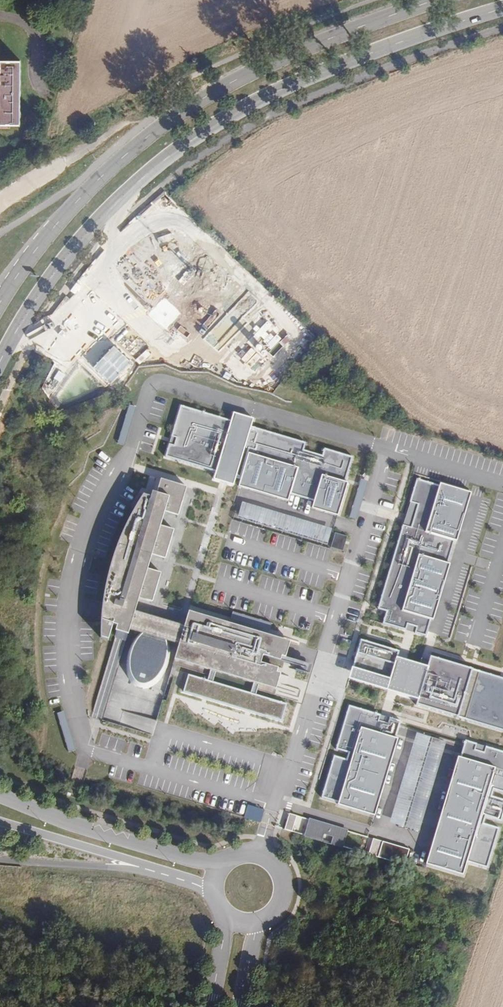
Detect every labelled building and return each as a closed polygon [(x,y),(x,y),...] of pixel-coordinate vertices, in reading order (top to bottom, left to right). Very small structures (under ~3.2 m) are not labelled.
[(18,120),(19,56),(0,56),(0,120),(18,120)] [(165,295),(147,314),(167,332),(184,314),(165,295)] [(117,444),(124,446),(136,408),(129,405),(117,444)] [(230,422),(180,407),(171,436),(176,438),(174,447),(168,445),(165,458),(215,473),(213,480),(233,486),(235,479),(240,481),(238,487),(287,502),(289,495),(313,502),(311,509),(337,517),(347,483),(344,483),(352,458),(323,449),(321,457),(303,451),(305,444),(250,428),(253,419),(233,413),(230,422)] [(402,524),(376,610),(385,612),(381,624),(404,631),(406,625),(415,627),(413,634),(425,637),(430,620),(432,621),(449,565),(447,564),(453,542),(455,542),(470,493),(438,484),(438,486),(415,479),(408,501),(417,504),(410,527),(402,524)] [(348,518),(355,520),(367,482),(360,480),(348,518)] [(107,605),(103,622),(101,621),(101,638),(108,641),(114,625),(119,627),(117,634),(126,638),(129,631),(138,634),(135,638),(130,646),(127,655),(125,667),(126,674),(128,680),(132,685),(138,690),(144,691),(151,689),(157,685),(163,678),(167,670),(169,661),(170,653),(169,641),(179,644),(174,660),(210,670),(207,681),(188,675),(183,692),(281,721),(286,704),(255,695),(258,685),(276,690),(281,674),(277,673),(278,668),(260,663),(262,656),(284,662),(290,642),(189,612),(184,627),(134,612),(138,598),(152,603),(161,574),(147,569),(151,555),(165,560),(174,530),(159,526),(164,512),(178,516),(187,487),(167,481),(165,489),(159,487),(154,503),(150,501),(151,498),(144,495),(135,509),(127,523),(121,537),(116,548),(111,564),(108,576),(105,587),(103,604),(107,605)] [(417,504),(408,501),(402,524),(410,527),(417,504)] [(239,518),(327,544),(332,529),(243,503),(239,518)] [(330,548),(342,552),(346,537),(334,533),(330,548)] [(125,642),(126,638),(117,634),(115,639),(125,642)] [(429,657),(428,660),(420,657),(418,664),(396,658),(398,652),(359,640),(351,668),(383,677),(380,685),(387,687),(386,690),(416,699),(415,705),(502,731),(502,679),(429,657)] [(286,658),(284,662),(297,666),(295,671),(306,674),(307,669),(297,666),(299,661),(286,658)] [(383,677),(351,668),(346,684),(415,705),(416,699),(386,690),(387,687),(380,685),(383,677)] [(320,797),(374,815),(396,738),(394,738),(400,721),(388,717),(386,724),(377,721),(379,715),(348,705),(335,749),(347,753),(345,759),(333,755),(320,797)] [(69,752),(76,750),(64,711),(57,713),(69,752)] [(418,831),(445,742),(415,733),(389,822),(418,831)] [(425,864),(462,875),(466,862),(486,868),(498,828),(482,823),(484,817),(500,821),(502,811),(502,799),(490,796),(492,789),(502,793),(502,752),(484,746),(482,753),(473,750),(475,743),(464,740),(459,757),(456,756),(425,864)] [(289,814),(287,820),(295,822),(297,816),(289,814)] [(284,830),(292,832),(295,822),(287,820),(284,830)] [(310,820),(305,836),(342,847),(346,831),(310,820)] [(367,854),(404,864),(408,848),(372,838),(367,854)]
